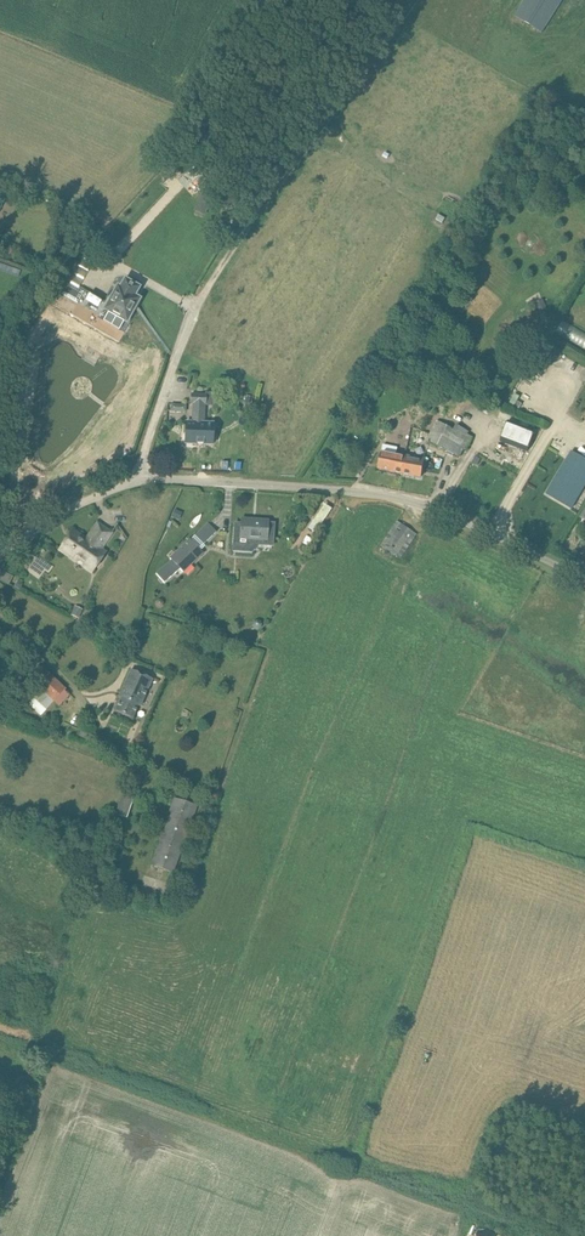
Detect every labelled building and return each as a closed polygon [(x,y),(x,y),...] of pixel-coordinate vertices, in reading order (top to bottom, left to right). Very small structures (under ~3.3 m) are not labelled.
[(515,16),(542,33),(563,0),(524,0),(515,16)] [(205,216),(210,201),(201,197),(195,212),(205,216)] [(117,287),(105,309),(107,311),(102,318),(125,332),(136,312),(129,323),(127,322),(133,310),(131,309),(137,299),(139,300),(140,300),(134,297),(139,288),(125,280),(120,288),(117,287)] [(59,292),(77,303),(84,291),(65,281),(59,292)] [(543,299),(535,303),(540,313),(548,309),(543,299)] [(434,343),(430,347),(435,351),(438,347),(434,343)] [(185,443),(204,444),(205,405),(214,406),(215,392),(205,392),(205,394),(191,393),(191,394),(191,404),(195,404),(194,423),(186,423),(185,443)] [(454,430),(438,421),(427,440),(429,441),(428,442),(430,443),(430,442),(448,451),(446,454),(454,456),(454,454),(456,455),(469,432),(456,425),(454,430)] [(509,422),(501,441),(528,451),(535,432),(509,422)] [(383,445),(378,469),(403,474),(406,455),(396,453),(397,448),(383,445)] [(571,454),(546,495),(571,510),(584,487),(584,462),(571,454)] [(425,459),(406,455),(403,474),(421,478),(425,459)] [(181,513),(174,511),(172,517),(178,520),(181,513)] [(235,524),(234,544),(258,546),(260,544),(273,545),(274,524),(268,524),(268,521),(241,519),(241,524),(235,524)] [(417,534),(398,521),(382,546),(400,559),(417,534)] [(73,530),(59,550),(93,573),(106,553),(100,549),(111,533),(97,523),(86,539),(73,530)] [(216,532),(208,523),(195,536),(203,545),(216,532)] [(203,552),(191,539),(171,558),(173,560),(156,574),(164,583),(169,578),(172,581),(203,552)] [(83,610),(77,606),(76,606),(70,617),(75,620),(76,618),(79,619),(83,610)] [(254,623),(253,626),(255,629),(258,629),(261,628),(261,624),(260,622),(257,621),(254,623)] [(39,666),(31,675),(28,678),(36,685),(24,698),(40,714),(54,701),(59,706),(69,695),(64,690),(65,690),(39,666)] [(115,711),(132,719),(138,705),(141,706),(152,679),(131,670),(119,697),(121,698),(115,711)] [(88,733),(81,730),(79,736),(86,739),(88,733)] [(124,792),(117,813),(127,817),(134,795),(124,792)] [(197,806),(175,798),(151,865),(173,873),(197,806)]
